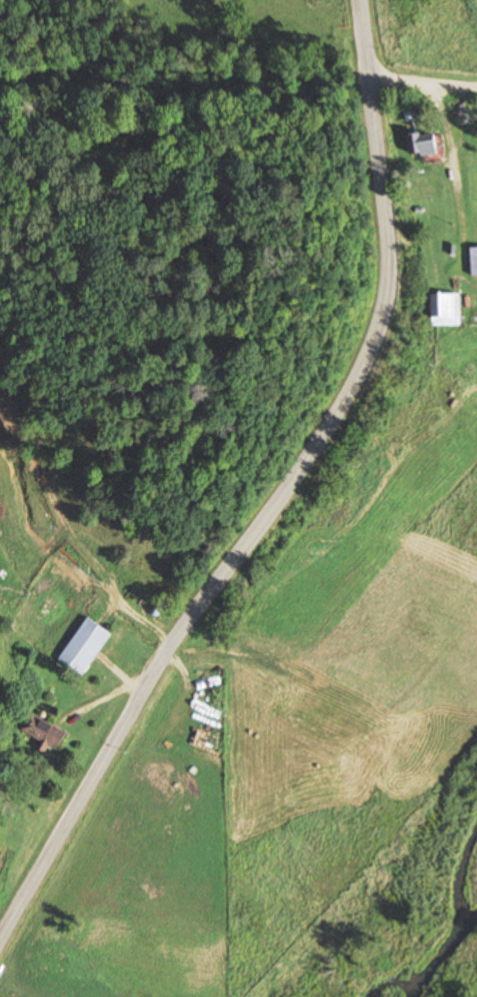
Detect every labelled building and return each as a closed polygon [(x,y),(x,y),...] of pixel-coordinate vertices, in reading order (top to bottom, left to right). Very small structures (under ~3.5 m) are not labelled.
[(440,136),(443,156),(425,159),(424,153),(413,155),(411,134),(424,132),(425,138),(440,136)] [(434,326),(461,327),(461,298),(435,298),(434,326)] [(113,637),(84,678),(61,661),(90,621),(113,637)] [(37,716),(69,732),(60,750),(28,734),(37,716)]
